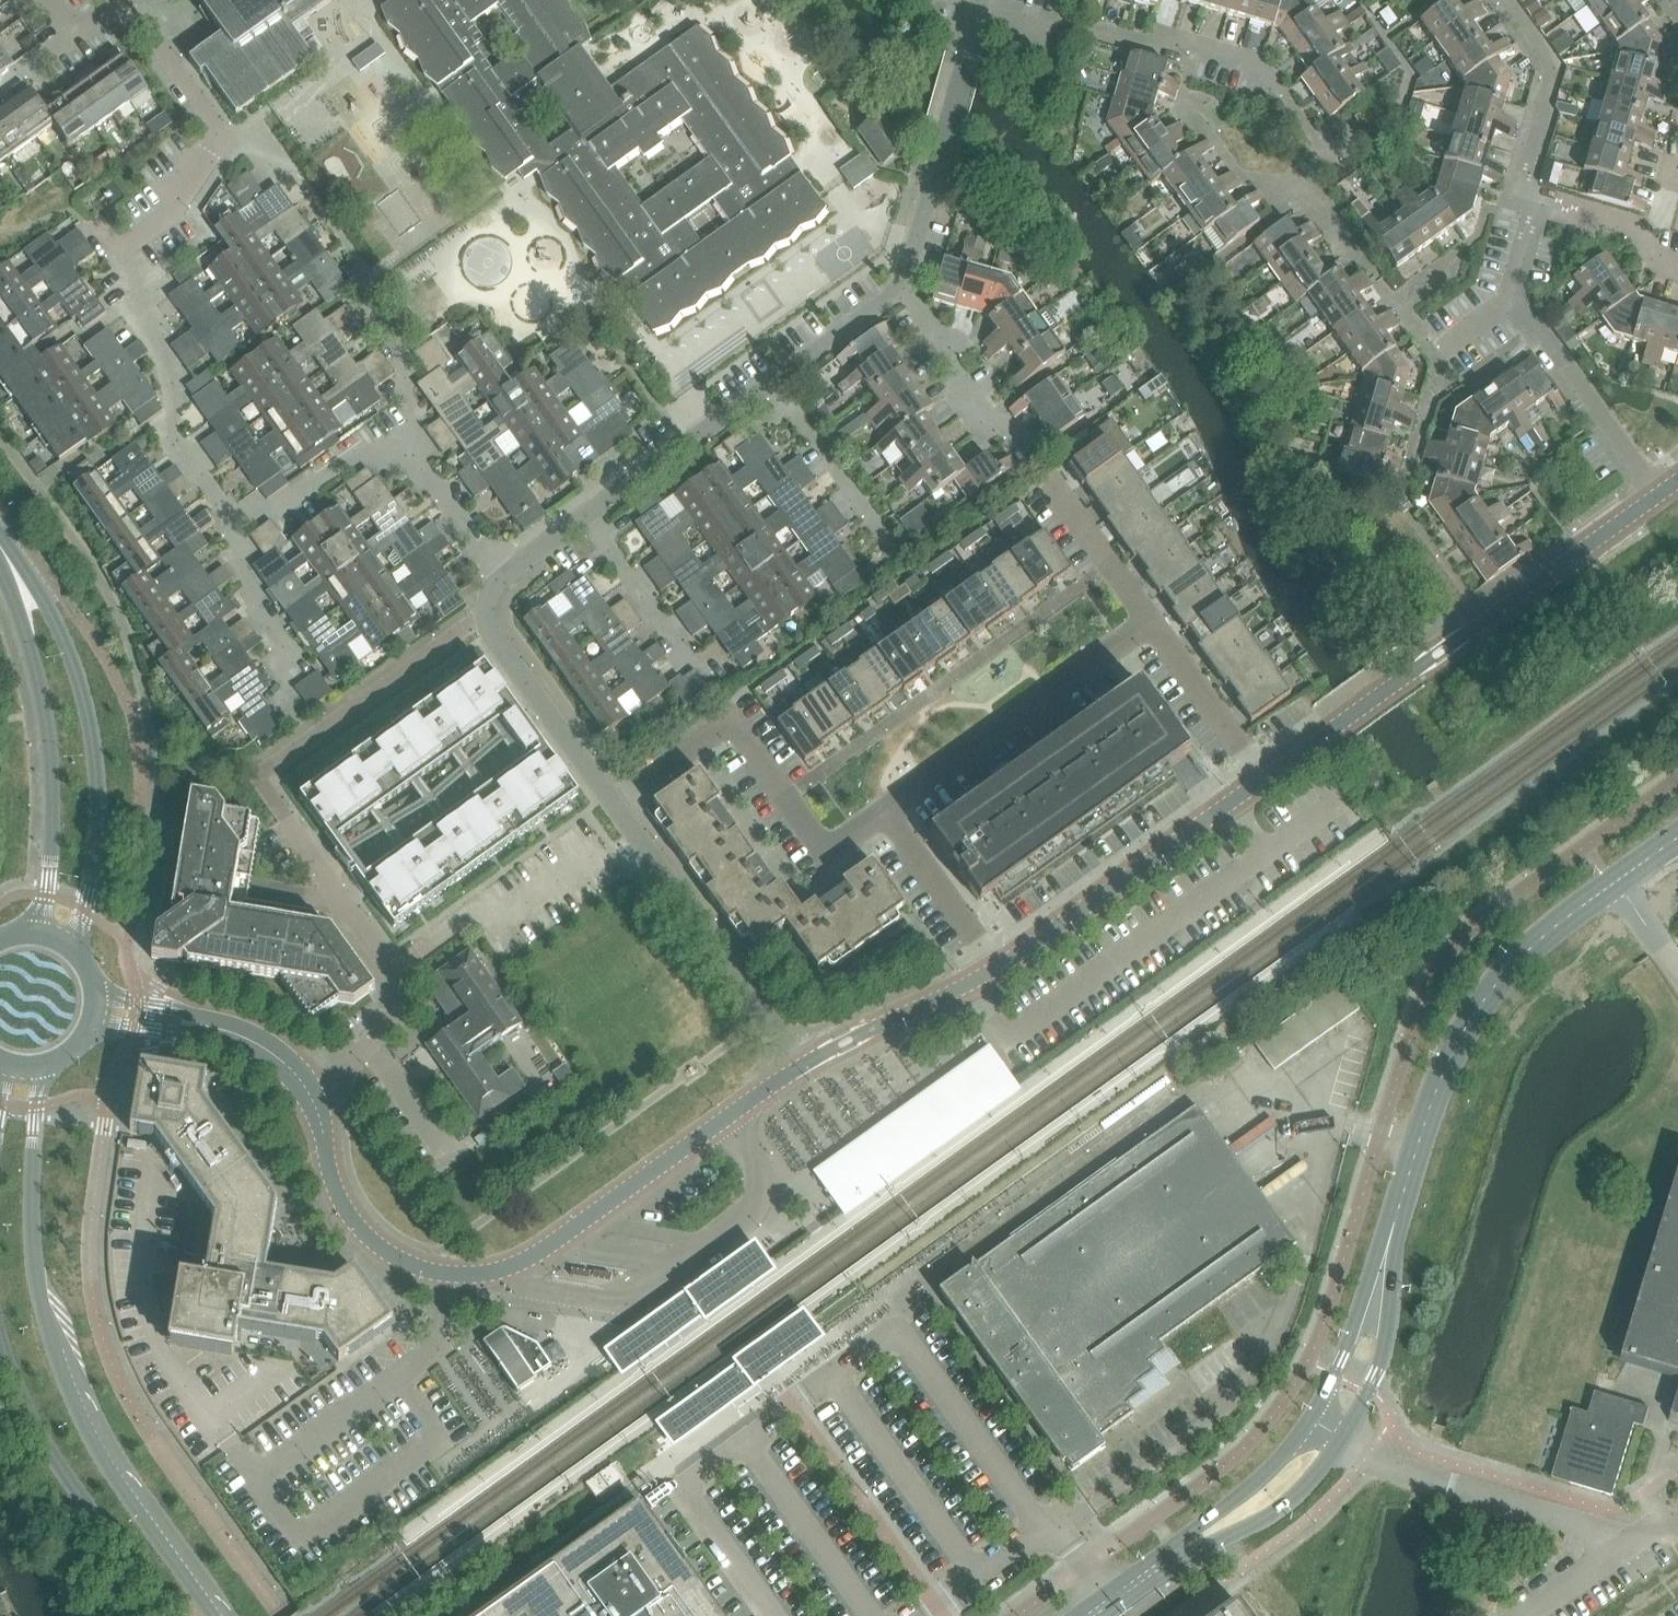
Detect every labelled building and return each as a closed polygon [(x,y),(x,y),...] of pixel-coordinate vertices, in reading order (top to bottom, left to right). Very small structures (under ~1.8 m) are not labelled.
[(305,0),(211,0),(202,7),(223,36),(190,59),(200,75),(205,71),(236,115),(314,60),(292,30),(310,18),(306,13),(301,17),(294,8),(305,0)] [(382,9),(388,25),(401,36),(406,51),(419,61),(425,76),(438,87),(447,81),(452,88),(443,95),(449,104),(455,119),(468,130),(474,145),(486,155),(492,170),(505,181),(518,172),(524,180),(545,166),(550,173),(541,180),(547,195),(560,205),(566,221),(578,231),(584,246),(596,257),(602,272),(615,283),(620,279),(632,295),(628,298),(654,333),(670,327),(680,315),(695,309),(706,296),(721,291),(731,278),(748,266),(763,260),(774,247),(789,242),(799,229),(815,223),(825,210),(800,174),(797,177),(785,161),(790,158),(784,142),(771,131),(766,116),(753,106),(747,90),(735,80),(729,65),(716,55),(711,39),(697,28),(665,51),(668,56),(661,61),(658,57),(657,57),(610,91),(581,50),(591,42),(585,26),(572,16),(566,1),(566,0),(395,0),(382,9)] [(1133,1),(1156,8),(1159,0),(1133,0),(1133,1)] [(1231,0),(1207,0),(1204,8),(1227,14),(1231,0)] [(1250,21),(1256,0),(1231,0),(1227,14),(1250,21)] [(1273,28),(1282,0),(1256,0),(1250,21),(1273,28)] [(1282,35),(1316,10),(1309,0),(1282,0),(1273,28),(1279,30),(1282,35)] [(1434,43),(1482,8),(1477,1),(1463,11),(1455,0),(1451,0),(1419,23),(1434,43)] [(1601,26),(1637,0),(1597,0),(1587,7),(1601,26)] [(1615,45),(1619,51),(1617,56),(1631,61),(1634,50),(1657,33),(1640,9),(1652,0),(1637,0),(1601,26),(1615,45)] [(1434,43),(1448,62),(1482,38),(1473,25),(1487,15),(1482,8),(1434,43)] [(1388,9),(1379,15),(1388,27),(1397,21),(1388,9)] [(1282,35),(1296,54),(1345,19),(1340,12),(1325,23),(1316,10),(1282,35)] [(1296,54),(1309,72),(1310,73),(1335,55),(1335,54),(1343,48),(1335,37),(1350,26),(1345,19),(1296,54)] [(1617,56),(1610,79),(1668,96),(1670,88),(1653,83),(1665,43),(1657,33),(1634,50),(1631,61),(1617,56)] [(324,51),(315,38),(306,45),(315,57),(324,51)] [(1448,62),(1462,81),(1496,57),(1496,58),(1511,47),(1505,39),(1490,50),(1482,38),(1448,62)] [(1301,79),(1315,99),(1354,71),(1346,58),(1355,52),(1349,44),(1343,48),(1335,54),(1335,55),(1310,73),(1309,72),(1301,79)] [(352,63),(360,73),(385,55),(377,45),(352,63)] [(1079,63),(1089,66),(1093,50),(1084,47),(1082,47),(1078,63),(1079,63)] [(106,70),(130,104),(148,91),(124,57),(123,58),(117,49),(108,56),(114,64),(106,70)] [(1128,52),(1121,76),(1178,92),(1180,84),(1163,79),(1168,64),(1128,52)] [(1466,87),(1464,92),(1504,104),(1511,79),(1496,58),(1496,57),(1462,81),(1466,87)] [(1354,71),(1315,99),(1329,119),(1363,94),(1354,81),(1369,71),(1364,64),(1354,71)] [(91,67),(82,74),(113,116),(130,104),(106,70),(98,76),(91,67)] [(82,74),(74,80),(80,88),(63,101),(75,117),(84,111),(96,128),(113,116),(82,74)] [(1121,76),(1114,99),(1154,110),(1158,96),(1176,101),(1178,92),(1121,76)] [(1610,79),(1604,102),(1644,114),(1648,99),(1665,104),(1668,96),(1610,79)] [(21,98),(4,110),(16,127),(25,121),(37,138),(54,126),(55,126),(39,104),(40,104),(31,91),(30,92),(24,83),(15,90),(21,98)] [(839,93),(845,101),(856,93),(851,85),(839,93)] [(1464,92),(1457,115),(1515,132),(1517,123),(1500,118),(1504,104),(1464,92)] [(75,117),(63,101),(55,106),(49,98),(40,104),(39,104),(55,126),(54,126),(69,147),(96,128),(84,111),(75,117)] [(1106,124),(1122,146),(1156,121),(1152,116),(1154,110),(1114,99),(1106,124)] [(1569,103),(1558,100),(1556,109),(1559,113),(1566,112),(1569,103)] [(1604,102),(1597,124),(1654,141),(1657,133),(1640,128),(1644,114),(1604,102)] [(12,156),(37,138),(25,121),(16,127),(4,110),(0,113),(0,140),(12,156)] [(1457,115),(1450,138),(1491,150),(1495,136),(1512,141),(1515,132),(1457,115)] [(904,150),(880,117),(860,131),(884,165),(904,150)] [(1122,146),(1136,165),(1185,130),(1180,123),(1165,134),(1156,121),(1122,146)] [(1597,124),(1590,147),(1631,159),(1635,145),(1652,150),(1654,141),(1597,124)] [(1151,185),(1161,178),(1161,177),(1184,160),(1183,159),(1175,148),(1190,137),(1185,130),(1136,165),(1151,185)] [(1450,138),(1444,160),(1501,177),(1504,169),(1487,164),(1491,150),(1450,138)] [(12,156),(0,140),(0,165),(12,156)] [(1161,178),(1175,196),(1209,171),(1200,159),(1214,149),(1209,141),(1183,159),(1184,160),(1161,177),(1161,178)] [(1631,159),(1590,147),(1583,171),(1593,174),(1594,173),(1634,185),(1641,188),(1644,178),(1626,173),(1631,159)] [(1444,160),(1437,183),(1477,195),(1482,181),(1499,186),(1501,177),(1444,160)] [(871,161),(846,179),(854,190),(873,175),(877,173),(879,172),(871,161)] [(1562,167),(1545,162),(1539,183),(1556,188),(1562,167)] [(1175,196),(1188,215),(1237,180),(1232,173),(1217,183),(1209,171),(1175,196)] [(1583,171),(1577,194),(1587,196),(1644,213),(1647,203),(1630,199),(1634,185),(1594,173),(1593,174),(1583,171)] [(1357,172),(1346,180),(1351,188),(1363,180),(1357,172)] [(227,188),(234,198),(255,182),(249,173),(227,188)] [(1188,215),(1203,235),(1211,229),(1211,228),(1236,209),(1236,208),(1228,197),(1242,187),(1237,180),(1188,215)] [(265,195),(255,182),(234,198),(244,211),(254,204),(265,219),(251,230),(239,213),(215,230),(232,253),(292,211),(275,187),(265,195)] [(1436,188),(1430,192),(1455,226),(1472,214),(1477,195),(1437,183),(1436,188)] [(1400,192),(1435,240),(1455,226),(1430,192),(1418,201),(1408,187),(1400,192)] [(1211,228),(1211,229),(1225,248),(1259,223),(1250,210),(1264,200),(1258,192),(1236,208),(1236,209),(1211,228)] [(1404,211),(1392,220),(1416,254),(1435,240),(1400,192),(1393,197),(1404,211)] [(299,221),(292,211),(232,253),(248,276),(272,259),(260,243),(275,232),(286,248),(314,229),(305,217),(299,221)] [(1416,254),(1392,220),(1380,229),(1369,214),(1361,220),(1396,269),(1416,254)] [(1267,265),(1316,230),(1311,223),(1296,233),(1287,220),(1253,245),(1267,265)] [(272,259),(248,276),(264,298),(324,255),(317,245),(322,241),(314,229),(286,248),(297,264),(283,274),(272,259)] [(87,242),(78,230),(54,247),(46,236),(24,252),(36,268),(21,279),(9,262),(0,269),(0,304),(2,303),(2,302),(87,242)] [(1321,237),(1316,230),(1267,265),(1281,284),(1315,260),(1307,248),(1321,237)] [(95,254),(87,242),(2,302),(2,303),(18,325),(42,308),(31,292),(46,282),(56,297),(79,282),(71,271),(95,254)] [(956,307),(973,250),(964,247),(959,265),(944,260),(933,300),(956,307)] [(956,307),(980,314),(992,274),(976,269),(981,252),(973,250),(956,307)] [(248,276),(232,253),(208,269),(220,285),(205,296),(194,281),(204,274),(195,261),(174,277),(182,288),(171,296),(188,319),(210,303),(224,293),(248,276)] [(324,255),(264,298),(280,321),(304,304),(292,288),(307,277),(327,305),(349,289),(324,255)] [(1567,304),(1572,311),(1621,276),(1606,256),(1572,280),(1581,293),(1567,304)] [(1340,271),(1341,272),(1344,269),(1339,261),(1324,272),(1315,260),(1281,284),(1296,304),(1306,297),(1306,296),(1340,271)] [(1320,315),(1368,280),(1363,273),(1348,283),(1341,272),(1340,271),(1306,296),(1306,297),(1320,315)] [(985,315),(988,320),(1022,296),(1010,279),(992,274),(980,314),(985,315)] [(171,347),(179,359),(264,298),(248,276),(224,293),(236,308),(221,319),(210,303),(188,319),(195,330),(171,347)] [(1621,276),(1572,311),(1577,318),(1592,308),(1601,320),(1635,295),(1621,276)] [(1320,315),(1333,334),(1367,309),(1359,297),(1373,287),(1368,280),(1320,315)] [(42,308),(18,325),(34,348),(58,331),(47,314),(61,304),(73,320),(77,317),(85,329),(107,313),(98,301),(94,303),(79,282),(42,308)] [(1613,337),(1632,343),(1644,302),(1638,301),(1635,295),(1601,320),(1613,337)] [(983,343),(988,351),(1037,316),(1022,296),(988,320),(998,333),(983,343)] [(264,298),(179,359),(189,372),(213,355),(220,364),(242,348),(230,332),(245,322),(257,338),(280,321),(264,298)] [(1642,364),(1650,367),(1667,309),(1644,302),(1632,343),(1647,347),(1642,364)] [(254,356),(271,378),(355,318),(347,306),(322,323),(314,312),(293,328),(304,344),(289,355),(278,339),(254,356)] [(1333,334),(1347,353),(1396,318),(1391,311),(1376,322),(1367,309),(1333,334)] [(1677,356),(1677,355),(1677,312),(1667,309),(1650,367),(1658,369),(1664,352),(1677,356)] [(1008,347),(1016,359),(1050,335),(1037,316),(988,351),(993,358),(1008,347)] [(271,378),(287,401),(310,384),(299,368),(314,358),(325,373),(347,358),(340,347),(364,330),(355,318),(271,378)] [(1396,318),(1347,353),(1361,373),(1395,348),(1386,336),(1401,325),(1396,318)] [(60,462),(87,443),(0,322),(0,379),(60,462)] [(900,345),(885,324),(836,359),(842,367),(857,357),(865,368),(892,351),(900,345)] [(37,363),(62,397),(86,380),(123,354),(106,331),(85,347),(96,363),(81,374),(61,346),(37,363)] [(436,407),(496,364),(502,373),(513,365),(490,333),(480,341),(456,358),(467,374),(453,385),(442,370),(452,363),(443,351),(422,366),(430,377),(419,385),(425,392),(436,407)] [(1050,335),(1016,359),(1025,371),(1010,382),(1016,390),(1065,355),(1050,335)] [(413,354),(422,366),(443,351),(435,339),(413,354)] [(512,387),(528,409),(588,366),(581,355),(586,351),(577,339),(550,359),(561,375),(547,385),(535,369),(512,386),(512,387)] [(149,354),(140,341),(123,354),(101,370),(112,385),(97,396),(86,380),(62,397),(78,420),(139,377),(131,366),(149,354)] [(1365,378),(1363,383),(1404,395),(1411,370),(1395,348),(1361,373),(1365,378)] [(310,384),(287,401),(303,423),(387,363),(379,351),(354,368),(347,358),(325,373),(336,389),(322,400),(310,384)] [(905,370),(892,351),(865,368),(842,385),(847,393),(862,382),(871,394),(905,370)] [(186,388),(211,422),(271,378),(254,356),(231,373),(243,390),(229,400),(208,371),(186,388)] [(1531,359),(1510,373),(1535,407),(1547,399),(1557,413),(1565,408),(1531,359)] [(380,403),(372,392),(391,378),(396,375),(387,363),(303,423),(320,446),(343,429),(358,419),(380,403)] [(426,430),(434,442),(473,414),(462,399),(477,388),(488,403),(512,387),(512,386),(496,364),(436,407),(443,418),(426,430)] [(528,409),(544,431),(567,414),(557,399),(571,388),(582,404),(610,384),(601,372),(596,376),(588,366),(528,409)] [(905,370),(871,394),(879,406),(865,417),(870,424),(919,389),(905,370)] [(1510,373),(1491,387),(1526,436),(1533,430),(1523,416),(1535,407),(1510,373)] [(1072,396),(1058,376),(1009,411),(1015,418),(1029,408),(1038,420),(1072,396)] [(139,377),(78,420),(95,443),(119,426),(109,412),(124,401),(142,427),(164,411),(139,377)] [(1145,402),(1167,386),(1168,386),(1161,377),(1139,393),(1145,402)] [(252,402),(264,418),(287,401),(271,378),(211,422),(218,432),(201,445),(209,457),(249,428),(238,413),(252,402)] [(1363,383),(1357,406),(1414,423),(1416,414),(1399,409),(1404,395),(1363,383)] [(584,437),(595,429),(606,421),(618,413),(620,411),(613,400),(618,396),(610,384),(582,404),(567,414),(544,431),(560,454),(572,445),(584,437)] [(460,442),(468,452),(528,409),(512,387),(488,403),(499,419),(485,430),(473,414),(434,442),(443,454),(460,442)] [(1491,387),(1472,401),(1496,435),(1509,426),(1519,441),(1526,436),(1491,387)] [(890,420),(898,432),(898,433),(924,414),(924,415),(933,409),(919,389),(870,424),(875,431),(890,420)] [(1038,451),(1086,416),(1072,396),(1038,420),(1047,432),(1032,443),(1038,451)] [(260,444),(249,428),(209,457),(218,469),(235,456),(243,466),(303,423),(287,401),(264,418),(275,433),(260,444)] [(1455,413),(1449,433),(1489,445),(1491,438),(1496,435),(1472,401),(1455,413)] [(1357,406),(1350,429),(1390,441),(1394,426),(1412,431),(1414,423),(1357,406)] [(475,463),(458,475),(466,487),(506,459),(520,448),(544,431),(528,409),(468,452),(475,463)] [(618,413),(606,421),(622,444),(634,435),(618,413)] [(895,446),(904,458),(938,433),(924,415),(924,414),(898,433),(898,432),(875,448),(880,456),(895,446)] [(606,421),(595,429),(611,452),(622,444),(606,421)] [(303,423),(243,466),(268,501),(290,485),(270,457),(284,447),(296,463),(320,446),(303,423)] [(595,429),(584,437),(600,460),(611,452),(595,429)] [(697,480),(714,502),(774,459),(758,437),(752,440),(744,429),(723,444),(732,456),(737,453),(748,468),(733,479),(721,463),(697,480)] [(1350,429),(1343,451),(1401,468),(1403,460),(1386,455),(1390,441),(1350,429)] [(492,486),(500,497),(560,454),(544,431),(520,448),(532,464),(517,474),(506,459),(466,487),(475,499),(492,486)] [(898,480),(903,487),(951,452),(938,433),(904,458),(912,470),(898,480)] [(1427,442),(1425,450),(1483,467),(1489,445),(1449,433),(1445,447),(1427,442)] [(584,437),(572,445),(589,468),(600,460),(584,437)] [(1107,439),(1067,468),(1081,487),(1122,457),(1122,456),(1120,457),(1107,439)] [(73,489),(90,511),(150,468),(134,445),(112,461),(124,477),(109,488),(89,460),(68,475),(76,487),(73,489)] [(560,454),(500,497),(525,531),(546,516),(527,488),(541,477),(553,493),(589,468),(572,445),(560,454)] [(1440,464),(1436,478),(1476,490),(1483,467),(1425,450),(1423,459),(1440,464)] [(1401,468),(1343,451),(1336,475),(1376,487),(1381,472),(1398,476),(1401,468)] [(932,497),(954,481),(953,480),(965,471),(951,452),(903,487),(908,494),(923,484),(932,497)] [(953,480),(954,481),(968,500),(1016,465),(1011,457),(996,468),(987,455),(965,471),(953,480)] [(781,470),(774,459),(714,502),(730,525),(754,508),(742,492),(757,481),(768,497),(808,469),(799,457),(781,470)] [(1135,475),(1122,457),(1081,487),(1082,488),(1084,486),(1097,503),(1135,475)] [(90,511),(106,534),(130,517),(119,501),(133,490),(145,506),(184,478),(175,466),(158,479),(150,468),(90,511)] [(339,506),(316,523),(332,546),(355,529),(356,529),(370,519),(370,518),(392,503),(392,502),(367,468),(346,484),(365,512),(350,522),(339,506)] [(730,525),(746,547),(806,504),(799,494),(816,481),(808,469),(768,497),(780,513),(765,524),(754,508),(730,525)] [(1148,493),(1135,475),(1097,503),(1109,520),(1106,522),(1107,523),(1148,493)] [(130,517),(106,534),(122,556),(183,513),(175,503),(192,490),(184,478),(145,506),(156,522),(141,532),(130,517)] [(1428,504),(1444,526),(1478,501),(1474,496),(1476,490),(1436,478),(1428,504)] [(665,505),(656,492),(634,507),(643,519),(637,523),(654,546),(714,502),(697,480),(674,497),(675,498),(665,505)] [(332,546),(348,568),(408,525),(401,515),(418,502),(409,490),(392,502),(392,503),(370,518),(370,519),(382,534),(367,545),(356,529),(355,529),(332,546)] [(1147,495),(1149,494),(1148,493),(1107,523),(1113,531),(1120,541),(1160,513),(1147,495)] [(1444,526),(1458,545),(1507,510),(1502,503),(1487,513),(1478,501),(1444,526)] [(706,542),(730,525),(714,502),(654,546),(661,556),(644,568),(652,580),(692,552),(681,537),(695,526),(706,542)] [(746,547),(762,570),(786,553),(774,537),(789,526),(801,542),(840,514),(831,502),(814,515),(806,504),(746,547)] [(1004,513),(1009,520),(1018,514),(1020,513),(1014,505),(1004,513)] [(1458,545),(1472,564),(1506,540),(1497,528),(1512,517),(1507,510),(1458,545)] [(190,523),(183,513),(122,556),(128,565),(112,576),(122,590),(146,573),(161,563),(162,561),(151,546),(165,535),(176,550),(216,523),(207,511),(190,523)] [(998,528),(1009,520),(1004,513),(993,521),(998,528)] [(1174,529),(1172,530),(1160,513),(1120,541),(1133,559),(1174,530),(1174,529)] [(797,568),(786,553),(762,570),(778,592),(838,549),(831,539),(848,526),(840,514),(801,542),(812,558),(797,568)] [(279,533),(271,521),(250,536),(258,548),(279,533)] [(332,546),(316,523),(292,540),(303,556),(289,567),(278,552),(288,544),(279,533),(258,548),(266,559),(255,566),(272,589),(294,573),(308,563),(332,546)] [(348,568),(364,591),(388,574),(376,558),(391,548),(402,563),(442,535),(433,523),(416,536),(408,525),(348,568)] [(746,547),(730,525),(706,542),(718,558),(703,568),(692,552),(652,580),(661,592),(679,580),(686,590),(746,547)] [(981,529),(971,537),(976,544),(987,536),(981,529)] [(1133,559),(1134,560),(1136,558),(1148,575),(1145,577),(1146,577),(1187,548),(1174,530),(1133,559)] [(1026,545),(1052,582),(1051,582),(1053,585),(1061,579),(1072,571),(1044,533),(1028,544),(1026,545)] [(209,546),(201,535),(162,561),(161,563),(173,578),(158,588),(147,573),(122,590),(138,612),(199,569),(192,559),(209,546)] [(399,590),(388,574),(364,591),(380,613),(440,570),(433,559),(450,547),(442,535),(402,563),(414,579),(399,590)] [(971,537),(960,544),(965,551),(976,544),(971,537)] [(1506,540),(1472,564),(1486,584),(1535,549),(1529,541),(1515,552),(1506,540)] [(1036,593),(1051,582),(1052,582),(1026,545),(1028,544),(1027,543),(1009,556),(1036,593)] [(280,601),(288,612),(348,568),(332,546),(308,563),(320,579),(305,589),(294,573),(272,589),(266,593),(275,605),(280,601)] [(676,613),(685,625),(724,597),(713,581),(727,571),(739,587),(762,570),(746,547),(686,590),(694,601),(676,613)] [(1159,596),(1200,566),(1200,565),(1198,566),(1186,550),(1188,549),(1187,548),(1146,577),(1159,596)] [(838,549),(778,592),(795,615),(818,598),(807,582),(821,571),(841,599),(863,583),(838,549)] [(943,568),(954,560),(948,553),(938,560),(943,568)] [(1009,556),(991,568),(992,570),(993,569),(1019,605),(1021,604),(1036,593),(1009,556)] [(938,560),(927,568),(932,575),(943,568),(938,560)] [(1213,584),(1200,566),(1159,596),(1160,596),(1162,594),(1174,611),(1172,613),(1172,614),(1213,584)] [(207,580),(199,569),(138,612),(154,635),(178,617),(167,602),(182,591),(193,607),(194,607),(215,592),(233,579),(224,567),(207,580)] [(341,608),(364,591),(348,568),(288,612),(295,622),(290,626),(299,638),(326,618),(314,603),(329,592),(341,608)] [(1005,620),(1015,612),(1023,607),(1021,604),(1019,605),(993,569),(992,570),(977,581),(1005,620)] [(440,570),(380,613),(397,636),(420,619),(408,603),(423,592),(443,620),(465,604),(440,570)] [(778,592),(762,570),(739,587),(750,602),(735,613),(724,597),(685,625),(693,637),(711,625),(718,635),(778,592)] [(578,582),(570,571),(559,580),(549,587),(558,599),(548,606),(547,605),(523,622),(540,645),(600,601),(584,579),(578,582)] [(921,583),(915,576),(905,584),(910,591),(921,583)] [(977,581),(962,591),(960,593),(986,629),(985,630),(987,632),(995,627),(1005,620),(977,581)] [(898,588),(894,583),(894,582),(883,590),(889,597),(899,590),(898,588)] [(1212,586),(1214,585),(1213,584),(1172,614),(1185,632),(1226,602),(1226,601),(1224,602),(1212,586)] [(873,598),(877,604),(878,605),(889,597),(883,590),(873,598)] [(970,641),(985,630),(986,629),(960,593),(962,591),(961,590),(942,603),(970,641)] [(326,618),(299,638),(307,650),(313,646),(320,656),(380,613),(364,591),(341,608),(352,623),(337,634),(326,618)] [(223,602),(215,592),(194,607),(193,607),(178,617),(154,635),(159,641),(148,650),(159,665),(194,639),(183,624),(198,614),(209,629),(237,610),(228,598),(223,602)] [(771,632),(795,615),(778,592),(718,635),(735,658),(743,670),(765,654),(756,642),(771,632)] [(540,645),(556,667),(580,650),(569,635),(583,624),(595,640),(634,612),(625,600),(608,612),(600,601),(540,645)] [(1239,620),(1226,602),(1185,632),(1186,633),(1188,631),(1200,647),(1198,649),(1198,650),(1239,620)] [(942,603),(925,615),(926,617),(927,616),(953,653),(955,651),(970,641),(942,603)] [(871,608),(860,616),(865,623),(876,615),(871,608)] [(591,666),(580,650),(556,667),(572,690),(633,646),(625,636),(643,623),(634,612),(595,640),(606,655),(591,666)] [(380,613),(320,656),(336,679),(358,664),(347,648),(362,637),(373,653),(397,636),(380,613)] [(936,665),(935,665),(937,668),(945,662),(957,654),(955,651),(953,653),(927,616),(926,617),(912,627),(910,628),(936,665)] [(253,632),(245,620),(227,633),(220,622),(210,629),(194,640),(159,665),(175,687),(199,670),(188,655),(203,644),(214,660),(253,632)] [(1240,621),(1239,620),(1198,650),(1211,668),(1251,639),(1239,622),(1240,621)] [(848,624),(838,632),(843,639),(854,631),(848,624)] [(892,641),(894,640),(919,677),(921,675),(935,665),(936,665),(910,628),(912,627),(910,626),(891,639),(892,641)] [(262,644),(253,632),(214,660),(225,675),(210,686),(199,670),(175,687),(191,710),(252,667),(244,656),(262,644)] [(832,647),(843,639),(838,632),(827,639),(832,647)] [(1265,656),(1263,657),(1251,639),(1211,668),(1224,686),(1266,656),(1265,656)] [(877,652),(903,688),(902,689),(904,692),(915,684),(923,678),(921,675),(919,677),(894,640),(892,641),(879,651),(877,652)] [(572,690),(588,712),(612,695),(601,679),(616,669),(627,684),(627,685),(649,669),(666,657),(658,644),(640,657),(633,646),(572,690)] [(815,648),(805,655),(810,662),(821,655),(815,648)] [(859,665),(860,664),(886,700),(888,699),(902,689),(903,688),(877,652),(879,651),(878,649),(858,663),(859,665)] [(799,670),(810,662),(805,655),(794,663),(799,670)] [(1279,675),(1266,656),(1224,686),(1225,687),(1228,685),(1239,701),(1237,703),(1237,704),(1279,675)] [(872,715),(882,707),(890,702),(888,699),(886,700),(860,664),(859,665),(844,676),(872,715)] [(506,696),(491,675),(491,674),(490,674),(490,673),(484,665),(448,691),(443,694),(401,724),(397,727),(326,779),(322,782),(300,798),(322,828),(507,696),(506,696)] [(207,733),(212,739),(229,727),(227,725),(231,716),(223,704),(238,694),(246,704),(238,710),(246,721),(268,706),(260,695),(268,690),(252,667),(191,710),(207,733)] [(656,679),(649,669),(627,685),(627,684),(612,695),(588,712),(605,735),(629,718),(643,707),(671,688),(662,675),(656,679)] [(782,671),(772,679),(777,686),(787,678),(782,671)] [(306,680),(322,702),(333,694),(317,672),(306,680)] [(1278,676),(1279,675),(1237,704),(1251,723),(1291,695),(1278,676)] [(844,676),(829,686),(827,688),(853,724),(852,725),(854,727),(862,722),(872,715),(844,676)] [(766,694),(777,686),(772,679),(761,687),(766,694)] [(322,702),(306,680),(295,688),(311,710),(322,702)] [(828,685),(810,698),(837,736),(852,725),(853,724),(827,688),(829,686),(828,685)] [(995,893),(1190,754),(1146,693),(1133,702),(1127,693),(930,834),(967,886),(967,885),(978,900),(993,889),(995,893)] [(810,698),(792,710),(793,712),(794,711),(820,747),(822,746),(837,736),(810,698)] [(246,721),(254,733),(276,717),(268,706),(246,721)] [(822,746),(820,747),(794,711),(793,712),(777,724),(805,763),(816,755),(824,749),(822,746)] [(276,717),(254,733),(263,744),(284,729),(276,717)] [(578,795),(568,781),(567,781),(567,780),(567,779),(556,765),(372,897),(392,925),(401,918),(441,889),(443,893),(571,801),(578,795)] [(689,869),(696,863),(713,887),(706,892),(729,924),(736,919),(756,946),(786,925),(818,970),(845,950),(851,957),(883,935),(882,934),(895,924),(890,918),(905,907),(872,861),(842,883),(846,887),(818,907),(815,903),(801,912),(781,884),(776,888),(716,804),(721,801),(700,771),(654,804),(674,831),(666,837),(689,869)] [(339,1002),(354,1004),(375,989),(318,911),(248,900),(258,818),(252,817),(252,816),(225,811),(216,799),(191,795),(173,901),(182,913),(156,932),(152,958),(281,979),(281,981),(311,1022),(339,1002)] [(486,945),(472,955),(480,965),(494,955),(486,945)] [(426,984),(456,1026),(428,1047),(479,1119),(524,1088),(512,1072),(498,1082),(479,1055),(522,1025),(480,965),(472,955),(470,952),(426,984)] [(828,1194),(843,1215),(1020,1089),(1002,1064),(1002,1063),(990,1046),(813,1173),(819,1182),(820,1181),(829,1194),(828,1194)] [(182,1076),(182,1074),(140,1067),(129,1133),(153,1137),(213,1220),(203,1282),(178,1278),(169,1335),(176,1345),(233,1355),(237,1330),(323,1344),(337,1364),(392,1325),(366,1290),(365,1291),(264,1274),(275,1206),(182,1076)] [(943,1292),(1065,1463),(1072,1473),(1106,1448),(1099,1438),(1133,1414),(1127,1405),(1144,1393),(1138,1384),(1155,1372),(1149,1364),(1166,1351),(1160,1343),(1296,1246),(1296,1245),(1270,1209),(1197,1106),(975,1266),(972,1263),(970,1274),(943,1292)] [(1677,1193),(1659,1187),(1620,1318),(1637,1323),(1627,1359),(1677,1375),(1677,1189),(1677,1193)] [(755,1240),(604,1349),(618,1368),(623,1375),(702,1317),(705,1321),(777,1269),(755,1240)] [(731,1359),(735,1364),(656,1422),(674,1446),(826,1336),(811,1315),(804,1306),(731,1359)] [(536,1347),(535,1346),(507,1332),(505,1332),(503,1332),(501,1332),(483,1345),(512,1389),(531,1376),(535,1381),(552,1369),(538,1348),(536,1347)] [(1669,1420),(1677,1423),(1677,1391),(1669,1420)] [(1555,1475),(1554,1475),(1553,1477),(1553,1478),(1553,1479),(1570,1484),(1570,1483),(1613,1496),(1634,1425),(1637,1415),(1640,1407),(1610,1398),(1597,1394),(1596,1394),(1590,1415),(1574,1410),(1555,1475)] [(612,1464),(585,1483),(597,1499),(623,1480),(612,1464)] [(640,1476),(632,1482),(638,1489),(646,1484),(640,1476)] [(639,1503),(586,1541),(573,1546),(563,1558),(482,1615),(721,1615),(639,1503)] [(1217,1615),(1247,1615),(1237,1602),(1217,1615)]
